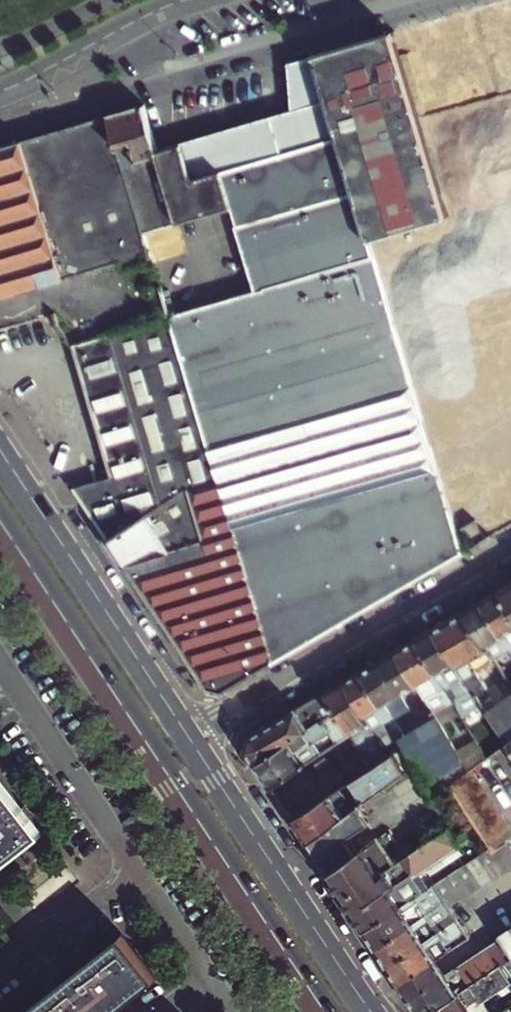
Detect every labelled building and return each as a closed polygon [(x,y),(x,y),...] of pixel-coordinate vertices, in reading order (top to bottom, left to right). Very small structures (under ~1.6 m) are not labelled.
[(449,218),(394,32),(315,56),(350,173),(370,241),(449,218)] [(432,449),(395,322),(370,241),(350,173),(315,56),(288,64),(297,111),(254,124),(171,148),(160,151),(146,105),(111,116),(126,165),(161,154),(182,223),(232,208),(255,292),(171,317),(174,326),(274,663),(463,553),(456,530),(436,463),(432,449)] [(122,264),(123,270),(155,261),(146,233),(182,223),(161,154),(126,165),(111,116),(0,148),(0,298),(122,264)] [(274,663),(174,326),(171,317),(160,320),(109,334),(154,469),(115,478),(76,489),(111,541),(127,565),(207,689),(221,693),(274,663)] [(109,334),(70,345),(115,478),(154,469),(109,334)] [(500,590),(510,609),(510,584),(500,590)] [(484,600),(510,650),(510,609),(500,590),(484,600)] [(484,600),(465,610),(488,649),(493,658),(499,654),(510,675),(510,650),(484,600)] [(490,685),(492,684),(476,656),(488,649),(465,610),(435,628),(474,694),(490,685)] [(435,628),(418,638),(452,702),(467,693),(471,700),(475,697),(474,694),(435,628)] [(452,702),(418,638),(398,649),(418,684),(434,712),(452,702)] [(398,649),(363,670),(401,737),(421,725),(403,693),(418,684),(398,649)] [(493,658),(504,677),(505,679),(507,682),(510,679),(510,675),(499,654),(493,658)] [(363,670),(346,679),(380,738),(394,731),(397,737),(402,746),(405,744),(404,742),(401,737),(363,670)] [(328,690),(338,708),(353,733),(363,750),(381,740),(380,738),(346,679),(328,690)] [(505,679),(499,683),(508,698),(510,696),(510,689),(507,682),(505,679)] [(474,694),(475,697),(481,707),(489,702),(484,694),(492,690),(490,685),(474,694)] [(256,763),(338,708),(328,690),(250,735),(247,749),(256,763)] [(467,693),(452,702),(456,708),(471,700),(467,693)] [(508,698),(500,703),(510,722),(510,696),(508,698)] [(484,712),(493,728),(504,746),(510,742),(510,741),(510,722),(500,703),(484,712)] [(353,733),(338,708),(256,763),(272,787),(287,777),(304,765),(322,753),(315,742),(332,731),(336,737),(332,740),(335,745),(353,733)] [(404,742),(405,744),(416,762),(435,796),(452,783),(469,771),(460,756),(439,720),(404,742)] [(504,746),(493,728),(484,733),(495,752),(504,746)] [(384,745),(397,737),(394,731),(380,738),(381,740),(384,745)] [(311,776),(294,787),(279,797),(293,819),(327,796),(351,781),(372,766),(367,757),(363,750),(353,733),(335,745),(342,756),(311,776)] [(367,757),(385,747),(384,745),(381,740),(363,750),(367,757)] [(482,740),(475,744),(477,746),(484,760),(490,756),(482,740)] [(510,742),(504,746),(495,752),(490,756),(484,760),(469,771),(452,783),(492,847),(481,854),(493,872),(504,864),(507,869),(510,866),(510,744),(510,742)] [(402,746),(394,752),(407,769),(416,762),(405,744),(402,746)] [(304,765),(311,776),(342,756),(335,745),(322,753),(304,765)] [(484,760),(477,746),(460,756),(469,771),(484,760)] [(394,752),(390,755),(372,766),(386,784),(407,769),(394,752)] [(386,784),(372,766),(351,781),(365,800),(386,784)] [(0,777),(0,865),(1,866),(43,833),(0,777)] [(272,787),(279,797),(294,787),(287,777),(272,787)] [(309,843),(355,808),(344,794),(332,802),(327,796),(293,819),(309,843)] [(361,803),(355,808),(309,843),(329,873),(358,852),(348,838),(372,821),(361,803)] [(381,835),(372,821),(348,838),(358,852),(381,835)] [(329,873),(366,929),(431,887),(421,872),(463,844),(451,827),(421,846),(419,843),(412,842),(404,847),(404,854),(406,856),(399,861),(381,835),(358,852),(329,873)] [(435,884),(447,902),(455,915),(459,920),(485,903),(461,867),(435,884)] [(378,947),(447,902),(435,884),(431,887),(366,929),(378,947)] [(455,915),(447,902),(378,947),(390,965),(438,933),(435,928),(455,915)] [(438,933),(459,920),(455,915),(435,928),(438,933)] [(466,919),(460,923),(466,931),(471,927),(466,919)] [(459,920),(438,933),(390,965),(401,982),(438,959),(451,951),(447,946),(466,933),(466,931),(460,923),(459,920)] [(501,932),(503,937),(488,946),(490,948),(502,966),(502,965),(510,960),(510,926),(501,932)] [(157,978),(124,936),(27,1011),(113,1011),(157,978)] [(488,946),(447,974),(411,997),(412,999),(490,948),(488,946)] [(502,966),(490,948),(412,999),(421,1011),(432,1011),(502,966)] [(447,974),(438,959),(401,982),(411,997),(447,974)] [(502,965),(502,966),(432,1011),(474,1011),(470,1006),(479,1000),(481,1002),(510,982),(510,973),(509,975),(502,965)]
